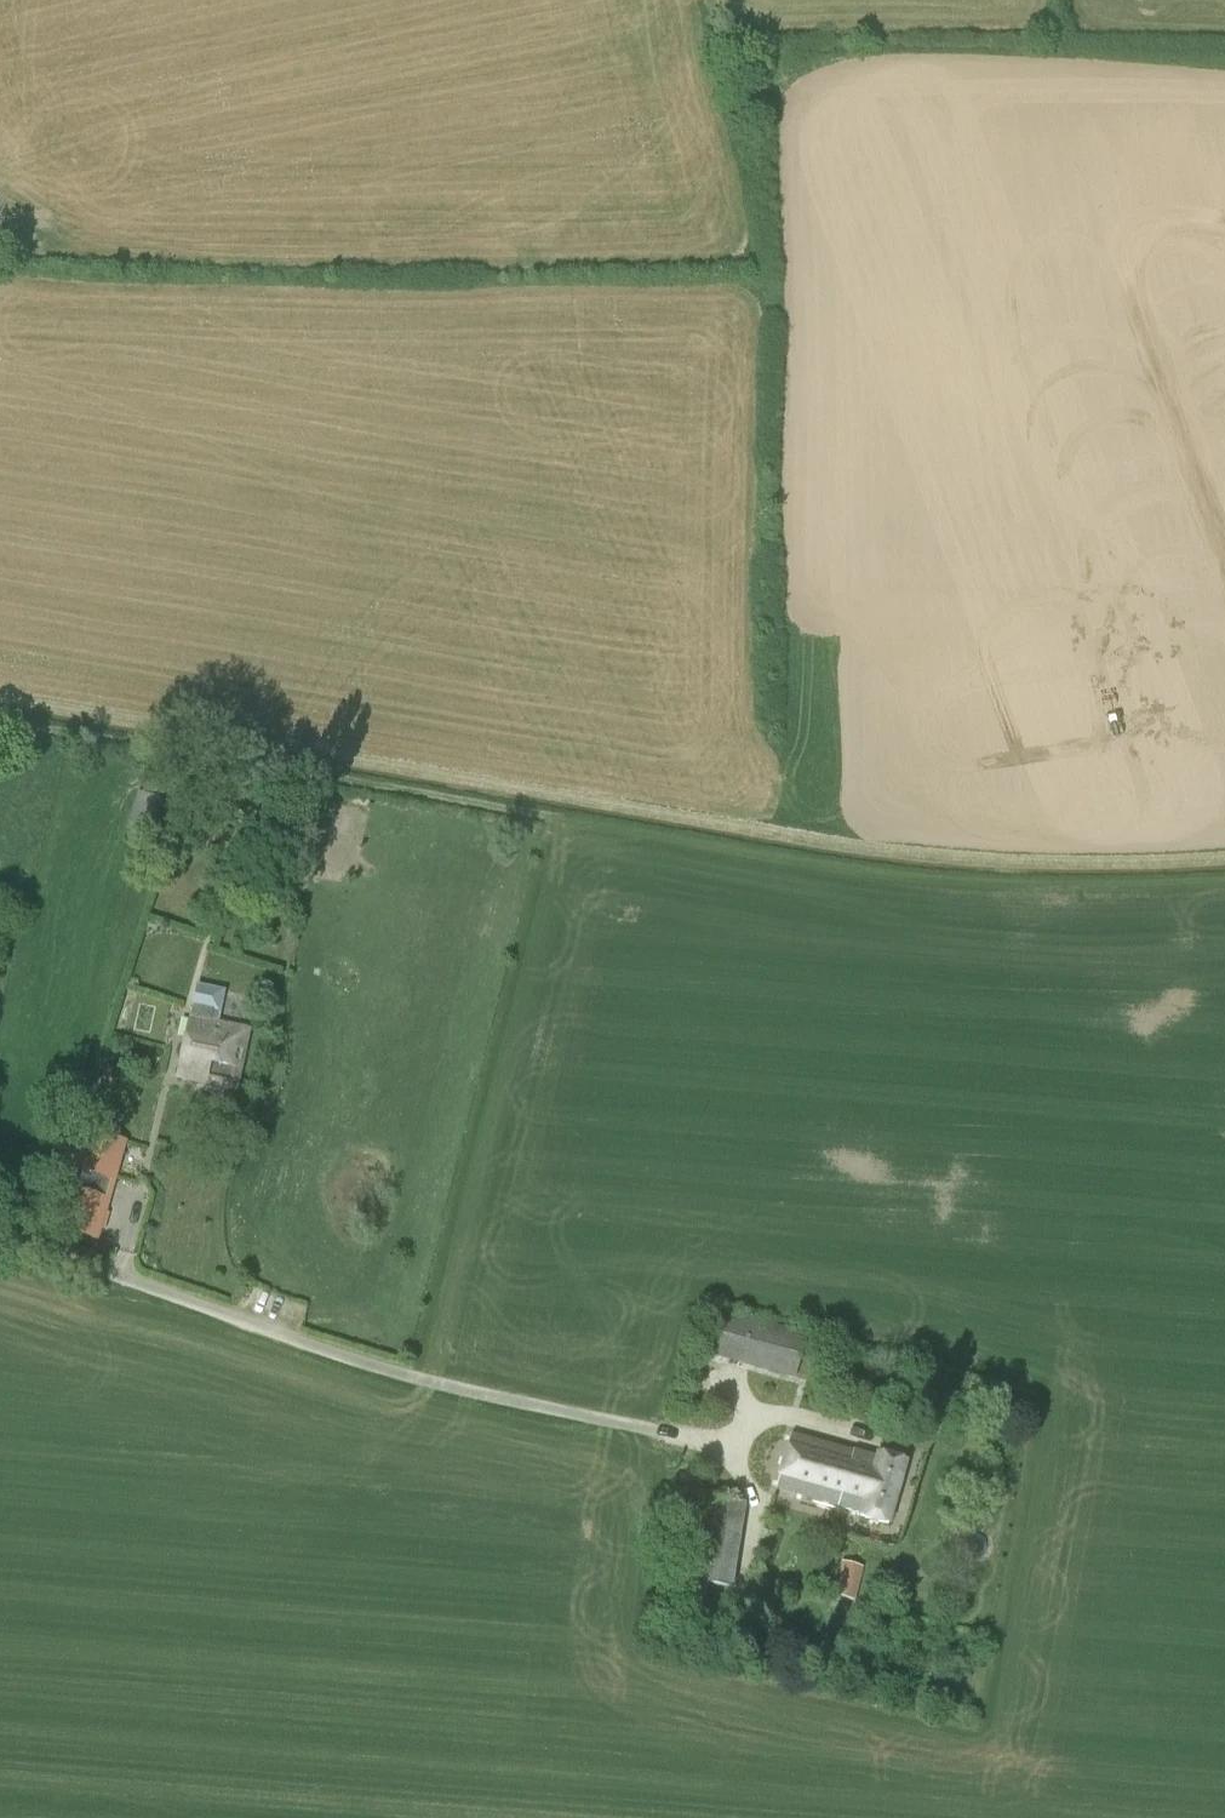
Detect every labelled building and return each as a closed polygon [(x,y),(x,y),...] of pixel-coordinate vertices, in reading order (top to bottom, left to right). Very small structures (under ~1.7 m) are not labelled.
[(127,823),(152,833),(164,802),(138,793),(127,823)] [(178,1078),(204,1083),(209,1064),(240,1070),(248,1031),(217,1024),(225,990),(198,984),(178,1078)] [(100,1240),(127,1142),(85,1130),(57,1228),(100,1240)] [(794,1377),(806,1336),(712,1310),(701,1352),(794,1377)] [(878,1456),(854,1449),(854,1450),(792,1433),(778,1488),(840,1504),(840,1505),(863,1512),(862,1516),(890,1523),(907,1459),(879,1452),(878,1456)] [(679,1578),(732,1585),(745,1502),(691,1494),(679,1578)] [(842,1561),(833,1594),(854,1600),(863,1566),(842,1561)]
